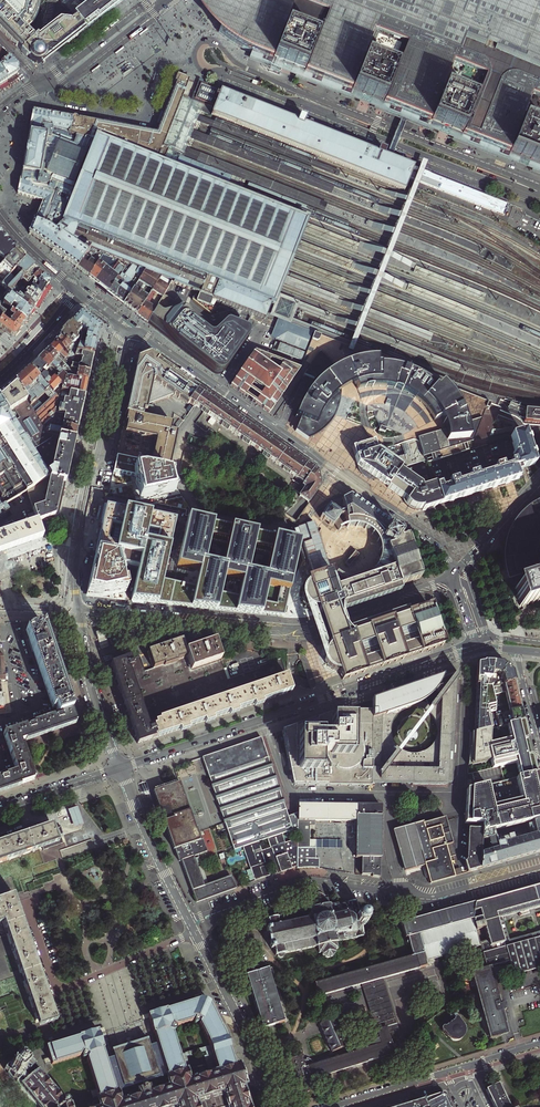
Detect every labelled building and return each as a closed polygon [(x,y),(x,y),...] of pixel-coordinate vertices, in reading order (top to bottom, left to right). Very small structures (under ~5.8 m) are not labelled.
[(20,51),(34,38),(26,30),(31,25),(32,26),(36,17),(39,11),(40,6),(41,1),(41,0),(0,0),(0,30),(20,51)] [(121,0),(111,0),(93,15),(88,18),(81,24),(65,36),(64,37),(52,46),(50,47),(46,51),(46,52),(47,53),(47,54),(47,55),(47,56),(46,56),(46,57),(46,58),(45,59),(45,60),(44,61),(43,61),(42,62),(41,63),(40,63),(39,63),(41,66),(93,25),(122,2),(121,0)] [(90,7),(83,12),(75,18),(81,24),(88,18),(93,15),(111,0),(91,0),(90,7)] [(218,33),(246,0),(210,0),(197,9),(202,15),(202,16),(204,17),(206,19),(218,33)] [(218,33),(235,45),(251,53),(272,61),(273,62),(282,65),(292,69),(304,74),(322,81),(337,87),(348,92),(352,93),(360,96),(370,100),(383,105),(395,110),(406,114),(408,115),(418,119),(427,123),(431,124),(434,125),(446,130),(456,134),(460,136),(483,145),(500,152),(505,153),(509,155),(539,167),(539,0),(246,0),(218,33)] [(44,32),(35,39),(34,38),(20,51),(25,57),(28,56),(29,58),(29,59),(30,61),(31,61),(32,62),(33,63),(34,63),(35,63),(37,64),(38,64),(39,63),(40,63),(41,63),(42,62),(43,61),(44,61),(45,60),(45,59),(46,58),(46,57),(46,56),(47,56),(47,55),(47,54),(47,53),(46,52),(46,51),(50,47),(52,46),(64,37),(65,36),(81,24),(75,18),(71,12),(65,16),(54,15),(53,26),(44,32)] [(8,58),(0,50),(0,66),(8,58)] [(18,68),(8,58),(0,66),(0,70),(8,81),(17,75),(17,73),(18,68)] [(90,250),(102,254),(111,258),(118,260),(138,269),(144,271),(161,277),(171,281),(199,293),(195,302),(210,314),(214,309),(209,305),(212,298),(265,319),(271,303),(275,305),(279,294),(280,292),(282,287),(283,284),(286,277),(287,274),(289,270),(290,267),(293,259),(294,256),(296,251),(297,250),(297,248),(300,242),(300,241),(301,239),(303,234),(304,231),(307,224),(309,220),(235,191),(232,190),(227,188),(231,177),(182,157),(183,156),(186,148),(190,139),(193,131),(197,122),(199,116),(201,110),(203,105),(213,109),(211,114),(404,191),(407,185),(409,179),(504,215),(508,204),(415,167),(414,167),(388,157),(382,155),(384,150),(380,148),(378,153),(367,149),(313,127),(308,125),(303,123),(305,118),(300,116),(300,117),(284,111),(282,115),(227,93),(228,91),(225,89),(224,92),(221,90),(220,91),(200,83),(199,84),(198,84),(198,85),(192,83),(188,82),(189,80),(177,75),(174,82),(176,83),(173,90),(172,94),(166,109),(164,113),(162,119),(159,125),(156,133),(144,131),(123,127),(110,124),(103,123),(91,121),(77,118),(76,118),(76,117),(76,116),(75,116),(74,116),(73,116),(73,117),(71,117),(55,114),(50,113),(33,110),(30,124),(29,131),(29,132),(28,136),(26,144),(26,147),(25,151),(24,155),(23,159),(22,167),(21,171),(19,180),(17,194),(34,199),(38,200),(40,201),(41,201),(34,219),(32,223),(32,225),(30,228),(30,229),(28,234),(56,254),(63,259),(76,269),(87,254),(90,250)] [(197,122),(338,177),(340,172),(199,116),(197,122)] [(190,139),(331,194),(334,187),(193,131),(190,139)] [(327,203),(186,148),(183,156),(232,176),(237,178),(240,179),(324,212),(327,203)] [(359,244),(307,224),(304,231),(356,252),(359,244)] [(1,267),(15,252),(1,238),(0,237),(0,267),(1,267)] [(353,261),(300,241),(297,248),(350,269),(353,261)] [(102,254),(90,250),(87,254),(76,269),(87,277),(88,277),(102,254)] [(25,261),(23,259),(17,254),(15,252),(1,267),(0,267),(0,286),(25,261)] [(102,254),(88,277),(93,282),(98,285),(103,278),(105,279),(110,272),(111,272),(114,267),(107,263),(111,258),(102,254)] [(345,280),(293,259),(290,267),(342,287),(345,280)] [(138,269),(118,260),(114,267),(111,272),(110,272),(105,279),(103,278),(98,285),(102,289),(107,292),(113,285),(118,289),(121,285),(126,289),(138,269)] [(32,268),(30,266),(27,263),(25,261),(0,286),(0,295),(6,301),(8,298),(9,297),(11,294),(10,292),(32,268)] [(24,289),(38,274),(36,272),(34,270),(32,268),(10,292),(11,294),(17,297),(23,291),(23,290),(24,289)] [(144,271),(138,269),(126,289),(121,285),(118,289),(113,285),(107,292),(113,297),(123,305),(144,271)] [(161,277),(144,271),(123,305),(132,312),(136,315),(161,277)] [(37,284),(42,278),(40,276),(38,274),(24,289),(30,293),(37,284)] [(171,281),(161,277),(136,315),(138,317),(146,324),(147,323),(164,294),(171,281)] [(339,297),(286,277),(283,284),(336,305),(339,297)] [(47,285),(47,283),(44,280),(42,278),(37,284),(45,289),(47,285)] [(30,293),(39,299),(43,291),(45,289),(37,284),(30,293)] [(17,297),(33,309),(35,305),(38,301),(39,299),(30,293),(24,289),(23,290),(23,291),(17,297)] [(8,298),(30,314),(32,311),(33,309),(17,297),(11,294),(9,297),(8,298)] [(164,294),(147,323),(162,334),(186,353),(200,364),(206,369),(212,375),(215,376),(218,376),(221,375),(223,373),(232,359),(247,338),(248,336),(249,334),(249,332),(249,330),(248,328),(228,320),(214,323),(213,323),(210,322),(191,308),(176,302),(164,294)] [(300,302),(279,294),(275,305),(270,317),(277,320),(282,322),(291,325),(300,302)] [(8,310),(25,322),(29,315),(30,314),(8,298),(6,301),(2,306),(8,310)] [(9,323),(19,330),(23,325),(25,322),(8,310),(5,314),(2,317),(9,323)] [(79,315),(78,316),(76,318),(70,324),(83,336),(90,322),(89,321),(82,316),(81,315),(79,315)] [(15,335),(18,332),(19,331),(19,330),(9,323),(8,325),(1,319),(0,321),(0,328),(6,332),(10,336),(15,335)] [(275,340),(282,322),(277,320),(270,338),(275,340)] [(98,329),(97,328),(90,322),(83,336),(76,351),(93,355),(94,349),(96,340),(98,331),(98,330),(98,329)] [(291,325),(282,322),(275,340),(304,351),(312,333),(298,328),(291,325)] [(83,336),(70,324),(69,326),(64,331),(61,335),(59,338),(75,354),(76,351),(83,336)] [(328,339),(314,334),(299,370),(298,371),(302,373),(305,375),(315,380),(316,383),(313,387),(309,391),(307,396),(305,398),(304,401),(302,403),(301,407),(299,410),(298,413),(297,417),(301,418),(295,432),(308,440),(312,438),(316,436),(320,433),(325,429),(329,425),(332,421),(334,417),(336,414),(338,408),(340,402),(341,397),(341,395),(349,398),(367,404),(367,408),(367,414),(368,419),(370,425),(373,430),(377,434),(383,438),(390,439),(398,437),(401,440),(404,442),(401,444),(404,455),(389,460),(376,450),(374,441),(352,448),(355,456),(357,465),(357,467),(356,469),(356,472),(357,474),(359,476),(360,477),(361,478),(364,479),(366,479),(368,478),(370,477),(372,475),(388,487),(387,488),(402,498),(404,502),(406,504),(408,506),(410,507),(411,508),(415,509),(418,509),(418,510),(421,509),(422,510),(423,511),(424,511),(425,511),(426,510),(427,509),(428,509),(429,509),(431,508),(433,508),(435,507),(436,506),(440,505),(440,504),(445,503),(449,502),(451,501),(453,501),(453,500),(474,494),(479,492),(483,491),(489,489),(502,485),(518,480),(516,474),(520,473),(519,470),(523,469),(533,466),(531,459),(532,459),(533,458),(531,454),(530,454),(527,444),(528,444),(526,439),(526,440),(523,433),(510,437),(513,449),(512,450),(512,452),(513,457),(514,457),(514,459),(516,458),(518,463),(513,465),(512,463),(508,464),(509,468),(502,471),(500,467),(492,469),(494,473),(478,478),(477,474),(467,477),(469,481),(455,486),(454,482),(444,485),(445,489),(441,490),(439,485),(435,487),(434,486),(430,487),(426,476),(412,481),(412,482),(398,472),(401,468),(426,460),(427,463),(429,463),(486,445),(487,441),(491,432),(497,417),(499,411),(501,408),(455,390),(441,384),(439,383),(434,381),(383,362),(380,360),(369,356),(352,349),(337,343),(328,339)] [(75,354),(59,338),(57,339),(53,343),(71,361),(72,359),(75,354)] [(71,361),(53,343),(51,345),(48,348),(68,368),(71,361)] [(68,368),(48,348),(47,350),(43,353),(66,376),(71,372),(68,368)] [(85,363),(91,365),(92,359),(93,355),(76,351),(75,354),(72,359),(81,362),(82,360),(85,361),(85,363)] [(270,358),(254,352),(252,356),(231,386),(238,391),(245,396),(252,385),(263,392),(255,403),(264,409),(269,413),(298,371),(299,370),(283,363),(276,374),(265,366),(270,358)] [(66,376),(43,353),(41,356),(36,361),(50,375),(53,378),(61,386),(62,387),(66,376)] [(144,356),(137,359),(131,387),(125,414),(142,417),(144,411),(146,412),(148,405),(174,395),(187,404),(188,402),(194,406),(204,392),(197,387),(150,354),(144,356)] [(71,361),(68,368),(89,373),(90,368),(91,365),(85,363),(85,361),(82,360),(81,362),(72,359),(71,361)] [(50,375),(36,361),(35,362),(31,366),(28,369),(53,393),(60,386),(60,387),(61,386),(53,378),(49,382),(46,379),(50,375)] [(68,368),(71,372),(66,376),(87,381),(87,380),(89,374),(89,373),(68,368)] [(53,393),(28,369),(23,373),(19,377),(14,382),(30,407),(37,401),(44,394),(50,400),(43,407),(35,415),(47,434),(51,423),(59,399),(53,393)] [(62,390),(84,395),(86,388),(87,381),(66,376),(62,387),(62,390)] [(58,514),(61,498),(65,483),(66,478),(67,474),(74,440),(59,436),(47,434),(35,415),(30,407),(14,382),(13,383),(7,388),(1,394),(0,394),(0,400),(49,477),(26,491),(32,510),(34,513),(27,515),(30,523),(16,528),(14,522),(12,523),(11,520),(0,528),(0,546),(2,552),(4,551),(17,546),(28,543),(37,540),(42,538),(40,532),(37,522),(53,516),(55,516),(58,514)] [(51,423),(77,429),(79,418),(81,410),(83,402),(84,395),(62,390),(59,399),(51,423)] [(305,490),(299,497),(303,500),(307,503),(320,485),(319,479),(317,472),(300,460),(284,448),(275,442),(266,435),(259,430),(239,416),(229,410),(212,397),(204,392),(194,406),(201,412),(206,415),(217,423),(230,432),(237,437),(249,445),(256,450),(305,485),(303,488),(305,490)] [(6,504),(26,491),(49,477),(0,400),(0,458),(4,464),(0,466),(0,495),(6,504)] [(37,401),(30,407),(35,415),(43,407),(37,401)] [(524,410),(523,422),(539,424),(539,411),(524,410)] [(125,414),(121,432),(126,433),(144,437),(143,442),(151,444),(148,455),(152,456),(150,464),(169,468),(170,465),(178,428),(171,426),(172,424),(142,417),(125,414)] [(59,436),(74,440),(75,436),(76,431),(77,429),(51,423),(47,434),(59,436)] [(126,433),(121,432),(119,444),(116,457),(121,458),(126,433)] [(165,479),(164,471),(115,460),(113,469),(112,476),(133,480),(132,476),(141,474),(165,479)] [(165,479),(141,474),(132,476),(133,480),(135,487),(139,505),(173,497),(169,480),(165,479)] [(350,495),(342,499),(344,512),(339,513),(328,505),(320,518),(332,527),(339,516),(344,515),(345,520),(346,524),(346,527),(348,527),(347,526),(349,526),(351,526),(353,526),(355,526),(355,527),(357,527),(357,526),(359,526),(361,527),(362,527),(364,528),(364,529),(365,529),(367,530),(369,531),(371,532),(372,533),(371,534),(372,535),(373,534),(375,538),(377,541),(376,541),(377,542),(378,542),(379,546),(379,547),(380,549),(379,549),(379,550),(380,551),(380,553),(380,555),(380,557),(379,558),(378,559),(379,560),(378,562),(377,565),(376,567),(375,567),(375,568),(373,571),(372,572),(370,574),(370,573),(369,574),(369,575),(366,577),(365,577),(362,578),(361,578),(361,579),(357,580),(354,580),(354,579),(352,579),(352,580),(350,580),(347,580),(344,579),(345,578),(344,578),(343,579),(341,578),(339,577),(338,576),(337,575),(336,575),(337,574),(336,573),(332,579),(330,572),(308,580),(309,583),(307,585),(306,586),(304,588),(303,591),(303,593),(302,595),(303,598),(303,600),(304,602),(306,604),(307,606),(309,607),(311,608),(313,609),(314,609),(316,610),(318,610),(319,613),(321,612),(323,618),(325,622),(326,626),(327,629),(327,631),(328,633),(331,641),(329,642),(330,645),(328,646),(328,647),(326,648),(325,650),(324,652),(323,655),(323,657),(323,659),(324,662),(325,664),(326,666),(328,668),(329,668),(330,669),(332,670),(334,671),(337,671),(339,671),(342,680),(385,665),(443,645),(436,626),(434,627),(432,622),(435,622),(430,607),(408,615),(407,609),(349,629),(348,626),(345,616),(343,611),(400,591),(399,586),(420,578),(406,538),(405,538),(401,535),(402,535),(391,528),(390,527),(389,527),(391,524),(350,495)] [(9,510),(6,504),(0,507),(0,515),(9,510)] [(120,566),(140,570),(134,601),(140,602),(157,604),(159,604),(169,605),(171,605),(175,584),(164,582),(170,549),(176,522),(151,517),(125,512),(105,508),(103,518),(98,539),(95,553),(94,556),(119,562),(120,566)] [(539,515),(536,517),(533,520),(530,523),(529,525),(527,527),(526,529),(524,531),(522,535),(521,540),(519,543),(519,545),(518,547),(518,550),(518,551),(517,554),(517,556),(517,559),(517,562),(518,566),(519,570),(520,575),(520,576),(539,569),(539,514),(539,515)] [(235,612),(239,612),(250,613),(265,615),(282,617),(288,590),(299,542),(277,537),(259,533),(234,527),(215,523),(190,518),(180,562),(179,568),(201,572),(200,577),(197,589),(175,584),(171,605),(194,607),(201,608),(220,610),(235,612)] [(87,590),(86,594),(88,597),(119,600),(118,598),(127,596),(120,566),(119,562),(94,556),(92,565),(90,577),(87,590)] [(515,589),(521,605),(539,598),(539,580),(515,589)] [(58,714),(72,710),(67,697),(61,678),(59,673),(57,668),(49,643),(46,636),(45,632),(44,629),(42,624),(26,630),(51,704),(53,708),(56,707),(58,714)] [(164,646),(147,652),(153,668),(187,656),(185,651),(181,640),(174,642),(164,646)] [(221,659),(215,640),(207,643),(198,646),(185,651),(187,656),(191,669),(221,659)] [(132,657),(130,658),(110,665),(115,678),(119,691),(126,710),(134,733),(138,744),(157,737),(154,730),(155,730),(154,728),(153,728),(149,729),(129,669),(134,667),(133,664),(136,663),(134,656),(132,657)] [(492,662),(482,662),(476,665),(474,721),(473,733),(491,728),(488,712),(495,711),(492,695),(490,688),(489,687),(492,662)] [(501,663),(492,662),(489,687),(490,688),(514,682),(512,672),(505,667),(501,663)] [(439,684),(441,680),(443,675),(430,680),(372,700),(371,711),(371,720),(371,786),(374,787),(375,785),(376,781),(394,782),(411,782),(411,786),(420,786),(420,787),(447,787),(447,783),(447,779),(454,779),(459,679),(456,679),(456,671),(445,685),(436,688),(437,686),(439,684)] [(292,691),(286,675),(159,718),(159,720),(155,722),(156,725),(153,726),(153,728),(154,728),(155,730),(154,730),(157,737),(172,732),(184,728),(189,726),(209,720),(214,718),(234,711),(249,706),(257,703),(274,697),(277,696),(292,691)] [(515,686),(514,682),(490,688),(492,695),(505,692),(510,712),(520,709),(520,707),(520,706),(518,698),(517,697),(515,686)] [(522,715),(520,709),(510,712),(496,715),(499,727),(507,725),(523,721),(522,715)] [(52,716),(35,722),(3,733),(16,771),(0,777),(0,791),(10,788),(34,780),(31,773),(26,758),(22,745),(21,742),(28,740),(45,734),(53,731),(62,728),(69,725),(76,723),(74,718),(72,710),(58,714),(52,716)] [(35,722),(52,716),(50,710),(44,712),(43,710),(38,711),(39,714),(33,716),(35,722)] [(369,786),(371,786),(371,720),(371,711),(339,711),(315,719),(299,725),(282,730),(282,732),(288,764),(292,784),(369,785),(369,786)] [(526,731),(523,721),(507,725),(510,739),(489,744),(488,737),(494,736),(492,728),(491,728),(473,733),(469,734),(468,763),(467,766),(490,760),(492,768),(516,763),(519,778),(536,773),(533,762),(529,746),(526,731)] [(213,754),(203,758),(224,823),(234,850),(242,847),(266,839),(272,837),(282,834),(297,828),(297,821),(297,813),(288,817),(261,738),(213,754)] [(486,785),(466,790),(464,823),(481,824),(481,829),(481,833),(492,831),(531,822),(539,820),(539,792),(538,781),(536,773),(519,778),(516,778),(521,801),(491,808),(486,785)] [(179,862),(181,861),(193,856),(206,851),(200,831),(197,825),(194,826),(179,782),(153,791),(165,825),(173,850),(174,850),(179,862)] [(359,806),(298,805),(297,813),(297,821),(297,828),(297,839),(297,848),(297,867),(297,869),(303,868),(309,867),(318,868),(319,859),(315,859),(315,848),(309,848),(310,840),(310,831),(308,831),(308,826),(310,826),(315,826),(315,821),(356,821),(355,858),(361,858),(361,875),(366,875),(372,875),(372,877),(380,878),(380,852),(380,847),(381,822),(381,806),(359,806)] [(84,824),(78,806),(73,808),(68,810),(75,828),(84,824)] [(455,855),(445,818),(418,825),(419,826),(402,831),(402,829),(394,831),(394,832),(395,832),(404,862),(403,862),(405,870),(424,864),(426,873),(429,883),(442,879),(453,876),(448,857),(455,855)] [(479,869),(488,866),(510,860),(531,854),(539,852),(539,820),(531,822),(535,835),(502,845),(499,835),(493,836),(492,831),(481,833),(481,840),(487,841),(490,852),(480,855),(479,869)] [(464,862),(467,872),(475,870),(479,869),(480,855),(481,840),(481,833),(481,829),(477,829),(478,826),(468,825),(466,862),(464,862)] [(61,827),(55,829),(59,842),(42,847),(43,851),(65,843),(62,836),(62,834),(64,834),(61,827)] [(55,829),(54,829),(42,833),(34,836),(33,836),(33,835),(28,837),(24,838),(25,839),(17,842),(9,845),(8,844),(4,845),(0,847),(1,848),(0,848),(0,857),(3,856),(4,857),(12,854),(12,853),(17,851),(17,852),(23,850),(22,849),(27,847),(28,849),(36,846),(36,844),(37,844),(41,843),(42,847),(59,842),(55,829)] [(242,847),(254,881),(261,878),(269,876),(266,867),(273,865),(277,864),(280,873),(292,869),(292,868),(294,867),(297,867),(297,848),(297,839),(285,843),(282,834),(272,837),(275,846),(269,848),(266,839),(242,847)] [(342,841),(310,840),(309,848),(315,848),(342,849),(342,841)] [(204,886),(193,856),(181,861),(182,863),(189,884),(196,903),(236,888),(234,882),(231,876),(204,886)] [(474,903),(472,921),(481,918),(483,925),(474,928),(477,939),(486,936),(490,948),(481,951),(486,967),(470,972),(476,993),(476,994),(477,994),(488,1034),(501,1031),(499,1023),(502,1022),(499,1011),(502,1011),(507,1009),(505,1002),(498,1004),(496,994),(497,994),(493,976),(501,974),(499,965),(491,968),(490,966),(527,956),(539,953),(539,931),(509,939),(503,918),(539,907),(539,884),(474,903)] [(271,949),(274,948),(276,956),(277,956),(277,957),(281,958),(283,958),(284,955),(284,954),(285,954),(299,951),(300,952),(303,952),(303,950),(318,947),(319,953),(322,952),(323,956),(327,958),(332,957),(335,952),(334,949),(337,949),(336,943),(345,940),(356,938),(364,936),(362,926),(365,925),(365,923),(367,922),(367,920),(368,920),(367,913),(366,913),(364,912),(363,912),(361,910),(358,911),(356,901),(347,902),(347,903),(337,905),(337,904),(328,906),(327,899),(324,900),(323,897),(319,895),(316,895),(313,896),(311,900),(311,903),(308,903),(310,910),(295,913),(294,912),(291,913),(291,914),(277,918),(277,917),(276,917),(276,916),(273,914),(271,915),(269,918),(268,919),(268,920),(269,924),(269,926),(266,927),(267,928),(266,928),(267,931),(268,933),(269,935),(270,940),(270,944),(270,946),(270,948),(271,948),(271,949)] [(1,902),(2,905),(1,905),(3,908),(0,909),(0,918),(2,917),(7,915),(7,916),(7,917),(6,918),(11,931),(12,931),(13,933),(11,934),(14,940),(15,939),(16,943),(16,944),(15,944),(17,949),(18,953),(20,953),(20,954),(21,958),(20,958),(22,964),(23,963),(24,966),(25,968),(23,969),(24,971),(27,978),(28,977),(28,978),(30,982),(28,982),(30,988),(31,988),(33,991),(33,992),(32,993),(35,1001),(36,1001),(37,1003),(38,1006),(36,1006),(38,1012),(40,1012),(41,1014),(39,1015),(41,1020),(42,1019),(44,1023),(51,1020),(50,1017),(51,1016),(51,1014),(50,1011),(48,1012),(44,1000),(44,998),(45,998),(44,993),(43,991),(42,989),(41,990),(40,988),(39,984),(36,975),(36,974),(37,974),(36,969),(35,967),(34,965),(33,965),(32,963),(28,952),(27,950),(29,949),(26,941),(25,941),(24,940),(20,929),(20,928),(21,928),(17,914),(16,915),(15,913),(12,903),(11,902),(13,901),(12,898),(10,899),(9,896),(1,898),(2,901),(1,902)] [(369,969),(314,984),(318,998),(323,996),(361,985),(367,983),(371,995),(382,992),(378,980),(384,978),(428,965),(428,964),(426,965),(425,961),(479,944),(477,939),(474,928),(472,921),(474,903),(440,913),(440,914),(438,914),(407,923),(407,922),(401,924),(405,938),(408,938),(413,956),(369,969)] [(284,1022),(268,969),(263,970),(260,971),(256,972),(246,975),(262,1029),(273,1025),(284,1022)] [(367,983),(361,985),(377,1038),(379,1044),(380,1043),(376,1030),(386,1027),(390,1040),(396,1038),(401,1037),(401,1036),(384,978),(378,980),(382,992),(371,995),(367,983)] [(476,994),(488,1039),(501,1035),(504,1035),(507,1034),(504,1023),(505,1023),(502,1011),(499,1011),(502,1022),(499,1023),(501,1031),(488,1034),(477,994),(476,994)] [(243,1086),(247,1085),(240,1064),(236,1065),(235,1061),(226,1033),(210,1002),(206,1000),(200,998),(173,1007),(167,1009),(167,1008),(149,1014),(151,1019),(159,1046),(152,1049),(149,1041),(141,1044),(131,1047),(121,1050),(113,1053),(116,1060),(108,1063),(99,1035),(98,1030),(90,1032),(80,1035),(80,1036),(53,1045),(47,1046),(53,1065),(80,1056),(82,1052),(83,1052),(82,1055),(82,1056),(83,1057),(84,1058),(85,1057),(86,1057),(88,1054),(89,1054),(87,1059),(97,1090),(99,1096),(98,1097),(101,1106),(100,1106),(250,1106),(243,1086)] [(464,1028),(459,1021),(460,1019),(459,1017),(458,1016),(456,1016),(454,1016),(453,1017),(452,1018),(451,1021),(444,1025),(443,1024),(441,1024),(440,1025),(439,1026),(439,1028),(439,1030),(439,1031),(440,1032),(441,1032),(443,1032),(445,1036),(447,1038),(451,1041),(454,1041),(458,1041),(460,1040),(462,1037),(464,1033),(464,1031),(464,1028)] [(331,1052),(344,1047),(333,1018),(331,1018),(332,1020),(321,1024),(321,1022),(320,1022),(322,1028),(331,1052)] [(308,1080),(394,1053),(390,1040),(386,1027),(376,1030),(380,1043),(379,1044),(377,1038),(348,1047),(348,1048),(350,1048),(351,1053),(304,1067),(301,1055),(288,1059),(291,1071),(299,1095),(310,1091),(312,1091),(312,1090),(311,1090),(308,1081),(309,1080),(308,1080)] [(19,1057),(18,1056),(14,1060),(5,1068),(4,1069),(5,1069),(11,1077),(16,1083),(19,1081),(21,1084),(39,1070),(40,1069),(37,1066),(26,1055),(24,1053),(21,1055),(19,1057)] [(41,1073),(42,1073),(39,1070),(21,1084),(37,1103),(40,1106),(72,1106),(71,1103),(70,1103),(70,1101),(70,1100),(69,1100),(67,1098),(66,1098),(63,1100),(61,1097),(58,1093),(54,1088),(41,1073)] [(497,1085),(486,1091),(488,1095),(492,1104),(494,1106),(508,1106),(505,1101),(504,1100),(507,1099),(505,1096),(503,1097),(502,1096),(497,1085)] [(446,1099),(444,1093),(443,1093),(442,1093),(423,1098),(428,1106),(450,1106),(446,1099)] [(423,1098),(408,1103),(396,1106),(428,1106),(423,1098)]
